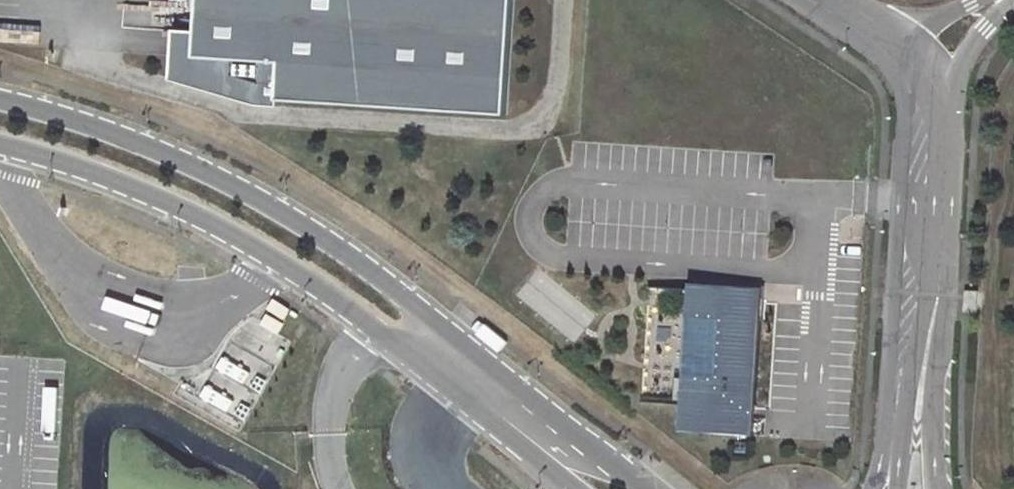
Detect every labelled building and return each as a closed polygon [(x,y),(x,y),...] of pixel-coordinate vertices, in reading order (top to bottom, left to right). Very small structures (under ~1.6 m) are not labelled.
[(190,29),(168,29),(166,79),(270,105),(270,97),(503,113),(510,0),(191,0),(190,29)] [(675,403),(673,429),(752,434),(760,288),(681,283),(678,337),(675,403)] [(978,313),(980,291),(970,291),(968,312),(978,313)] [(639,401),(675,403),(678,337),(643,335),(639,401)]
